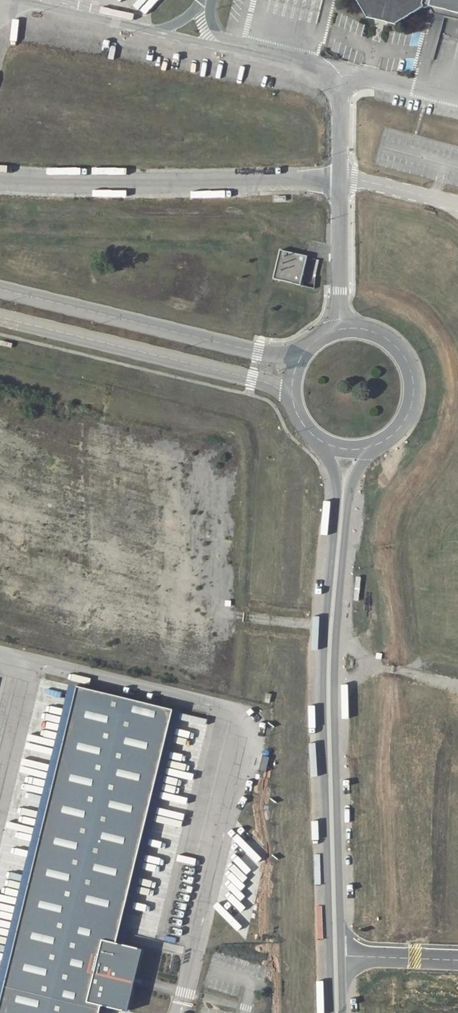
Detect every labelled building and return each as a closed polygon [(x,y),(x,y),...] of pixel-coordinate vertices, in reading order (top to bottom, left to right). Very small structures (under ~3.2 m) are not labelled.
[(367,22),(396,29),(428,9),(457,16),(457,0),(353,0),(367,22)] [(77,688),(0,1004),(0,1012),(100,1012),(101,1009),(119,1012),(129,1012),(129,1011),(135,986),(136,981),(137,976),(143,952),(116,946),(118,941),(118,939),(119,935),(120,931),(174,712),(77,688)] [(270,758),(262,756),(259,771),(267,772),(268,767),(270,758)]
